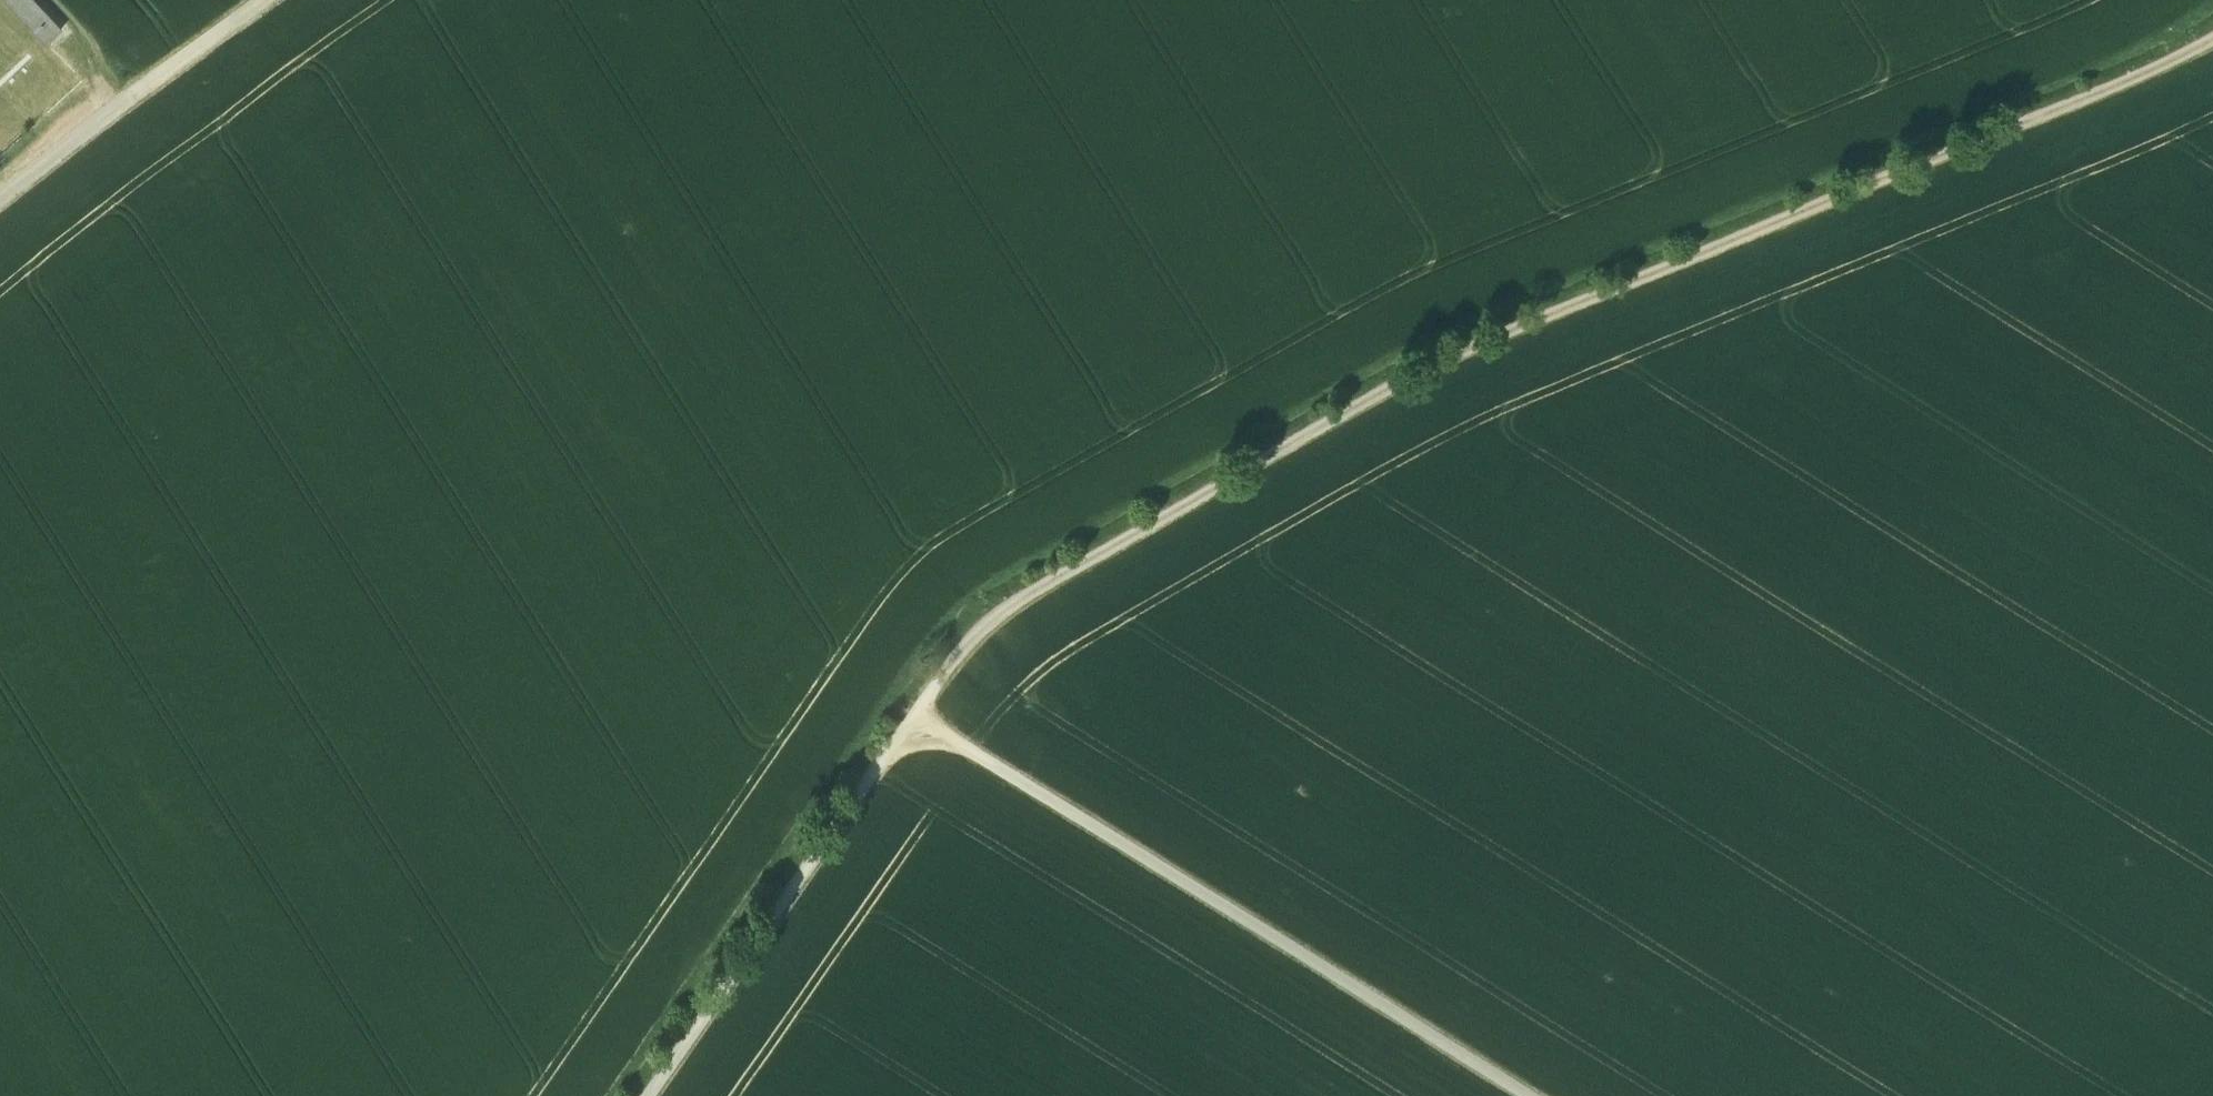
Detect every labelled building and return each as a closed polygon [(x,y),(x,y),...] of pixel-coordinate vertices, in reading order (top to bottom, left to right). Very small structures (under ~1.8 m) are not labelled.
[(63,24),(40,0),(8,0),(46,40),(63,24)]
